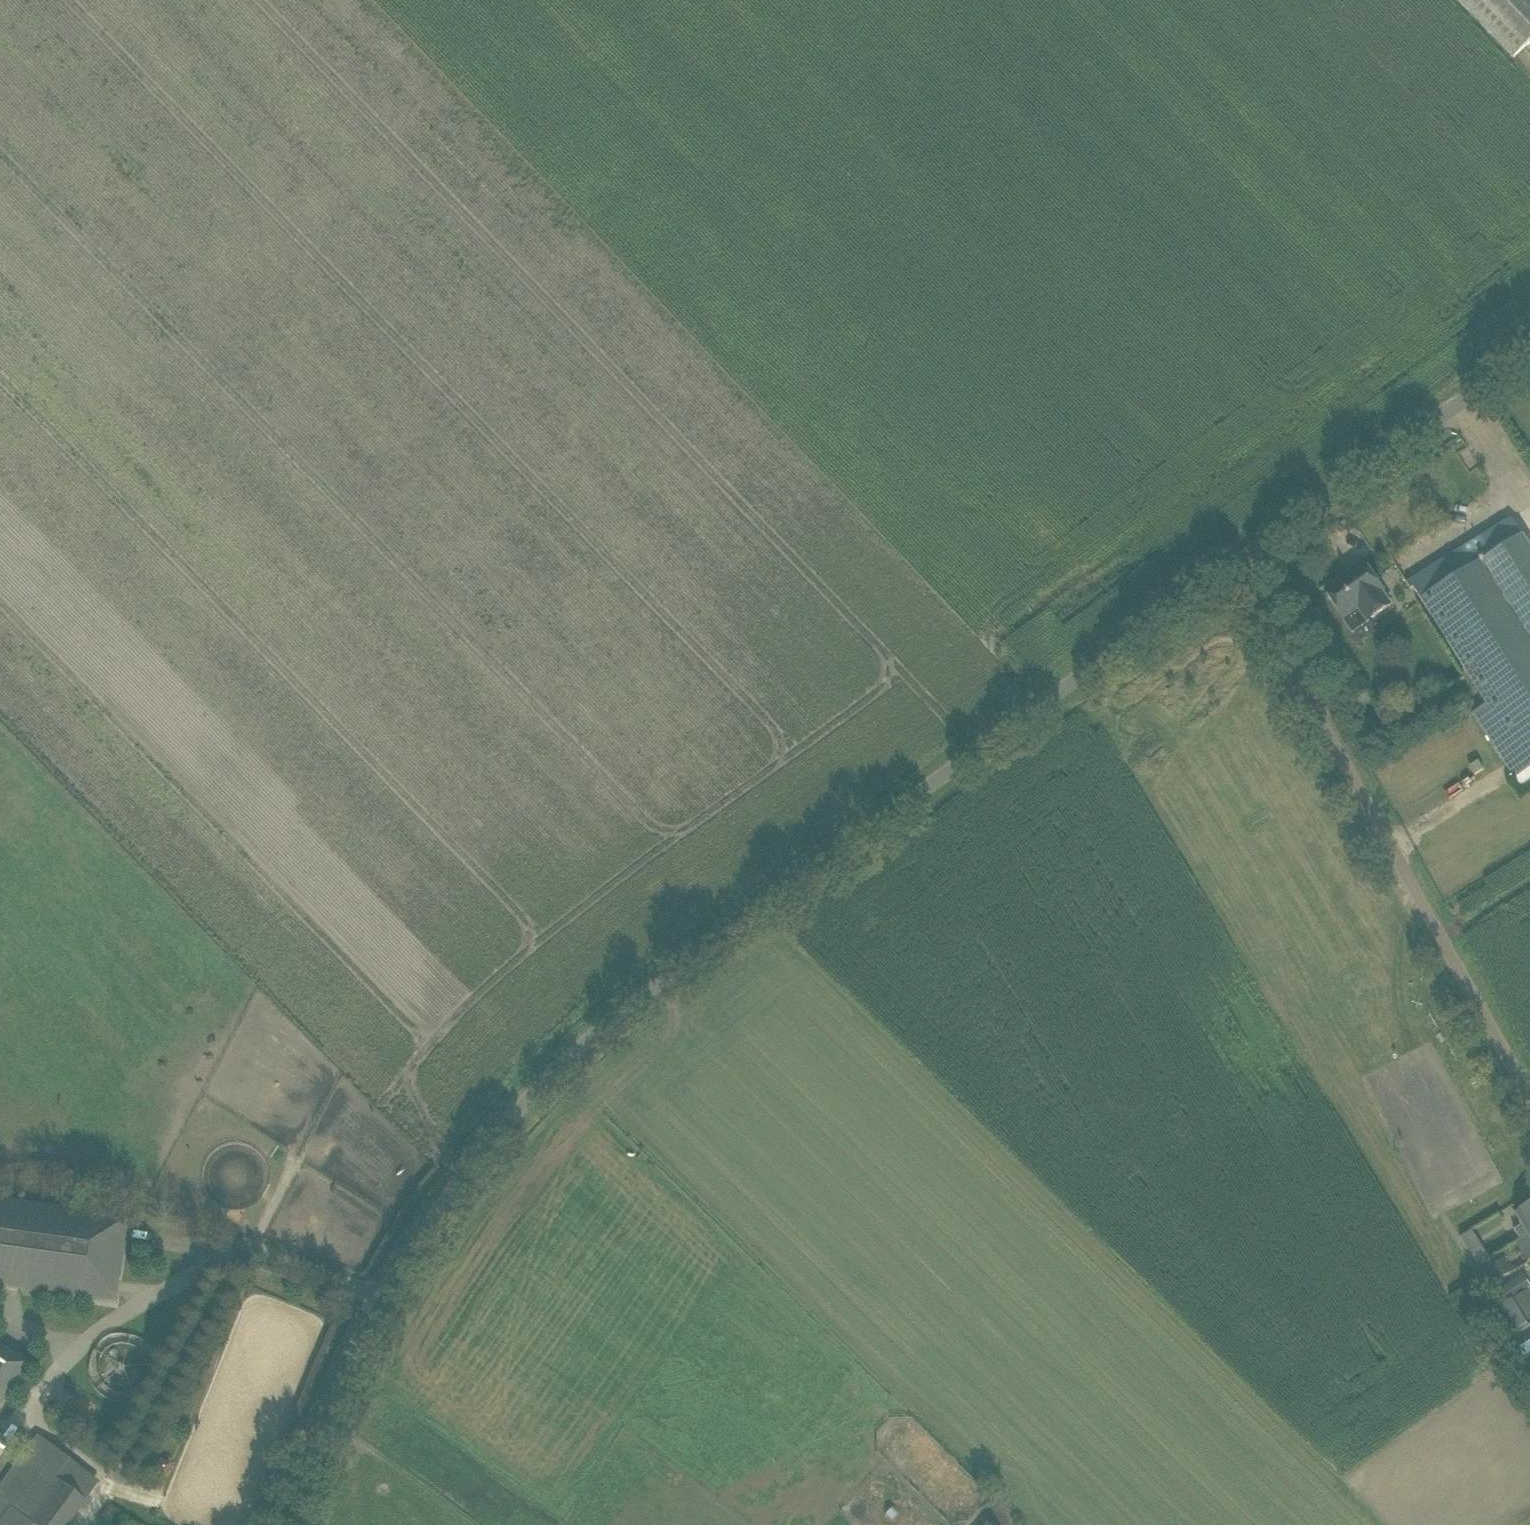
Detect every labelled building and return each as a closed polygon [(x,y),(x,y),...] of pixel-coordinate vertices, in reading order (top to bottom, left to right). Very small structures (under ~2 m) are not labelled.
[(1513,59),(1529,43),(1529,0),(1456,0),(1513,59)] [(1511,519),(1407,584),(1411,590),(1413,588),(1487,705),(1473,714),(1522,792),(1529,788),(1529,549),(1511,519)] [(1363,605),(1372,618),(1389,606),(1381,593),(1382,592),(1362,563),(1337,580),(1339,583),(1324,593),(1343,619),(1363,605)] [(128,1218),(0,1200),(0,1290),(116,1306),(128,1218)] [(1529,1235),(1529,1234),(1529,1205),(1516,1214),(1523,1225),(1514,1230),(1520,1240),(1529,1235)] [(1481,1245),(1470,1252),(1479,1266),(1489,1259),(1481,1245)] [(1508,1285),(1495,1294),(1502,1306),(1516,1297),(1508,1285)] [(1502,1306),(1519,1334),(1529,1327),(1528,1326),(1521,1314),(1529,1308),(1529,1293),(1528,1290),(1502,1306)] [(27,1365),(0,1346),(0,1405),(27,1365)] [(96,1482),(35,1436),(0,1485),(0,1524),(64,1524),(96,1482)]
